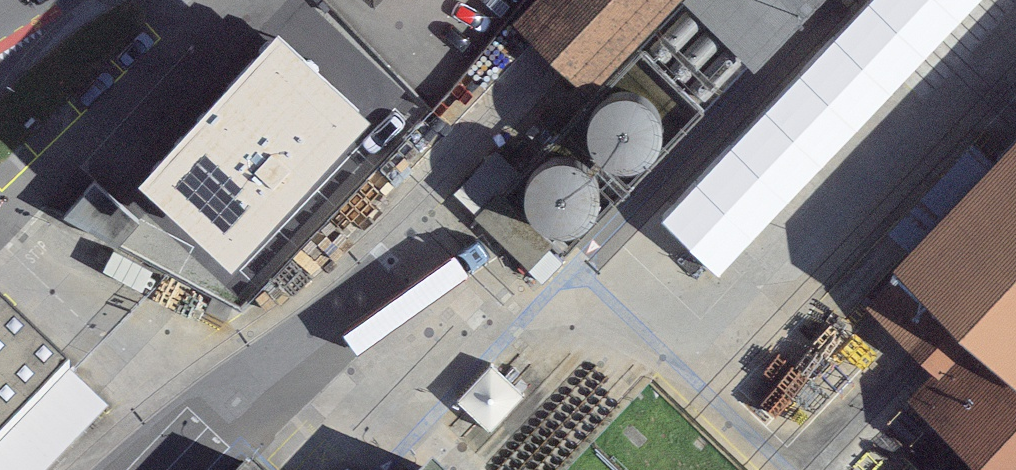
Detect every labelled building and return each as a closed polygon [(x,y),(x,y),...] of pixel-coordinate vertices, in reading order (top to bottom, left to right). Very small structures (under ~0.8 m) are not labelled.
[(372,10),(381,0),(360,0),(372,10)] [(513,29),(587,103),(683,5),(688,0),(541,0),(513,29)] [(683,5),(755,76),(829,0),(688,0),(683,5)] [(369,97),(275,11),(139,159),(232,245),(369,97)] [(752,125),(826,199),(906,120),(832,46),(752,125)] [(456,201),(539,283),(685,138),(629,82),(531,180),(504,153),(456,201)] [(893,280),(1015,396),(1015,150),(893,280)] [(893,280),(868,308),(936,374),(907,404),(976,469),(1015,469),(1015,396),(893,280)] [(0,305),(0,438),(67,368),(0,305)]
